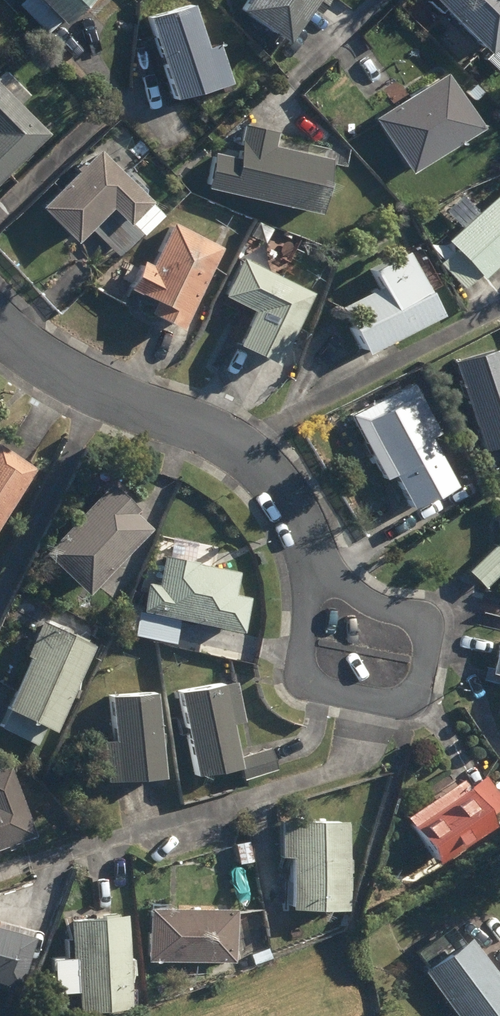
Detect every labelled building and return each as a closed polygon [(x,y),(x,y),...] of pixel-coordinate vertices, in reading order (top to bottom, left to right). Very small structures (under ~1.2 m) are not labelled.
[(53,37),(94,0),(38,0),(28,8),(53,37)] [(271,44),(303,0),(240,0),(230,13),(271,44)] [(475,56),(499,33),(499,0),(425,0),(475,56)] [(153,17),(175,98),(231,83),(221,43),(209,47),(198,5),(153,17)] [(365,121),(398,175),(472,131),(440,77),(365,121)] [(462,94),(469,103),(478,95),(471,86),(462,94)] [(36,137),(0,98),(0,169),(36,137)] [(198,190),(306,217),(320,162),(267,149),(271,136),(238,128),(230,161),(207,155),(198,190)] [(89,235),(110,258),(134,236),(121,222),(140,205),(93,153),(77,166),(75,164),(67,171),(70,173),(30,210),(62,245),(100,211),(107,218),(89,235)] [(456,291),(471,278),(473,280),(490,266),(494,270),(499,265),(499,191),(441,243),(449,253),(434,266),(456,291)] [(243,238),(259,245),(267,232),(251,224),(243,238)] [(139,316),(167,332),(213,250),(167,225),(143,268),(136,264),(120,293),(144,306),(139,316)] [(331,311),(355,357),(431,318),(399,255),(364,273),(373,289),(331,311)] [(227,348),(263,368),(302,295),(237,260),(217,298),(246,313),(227,348)] [(470,453),(499,445),(499,371),(495,352),(446,364),(470,453)] [(387,478),(403,509),(446,488),(422,441),(432,436),(409,388),(348,417),(380,481),(387,478)] [(21,471),(0,457),(0,502),(21,471)] [(33,558),(73,598),(141,531),(126,517),(130,513),(105,487),(33,558)] [(476,589),(499,567),(499,555),(493,548),(464,574),(476,589)] [(133,614),(231,635),(238,599),(226,597),(231,575),(190,566),(191,565),(186,564),(187,555),(164,550),(162,559),(158,557),(151,588),(139,586),(133,614)] [(30,748),(85,649),(41,624),(0,698),(0,716),(2,718),(0,722),(0,731),(30,748)] [(144,645),(160,648),(164,635),(147,631),(144,645)] [(493,642),(483,675),(499,680),(499,644),(493,642)] [(170,695),(182,779),(228,772),(222,727),(234,725),(228,686),(170,695)] [(499,726),(499,693),(491,724),(499,726)] [(93,745),(94,784),(151,783),(148,696),(102,698),(104,745),(93,745)] [(232,761),(237,781),(269,772),(264,752),(232,761)] [(4,851),(3,847),(26,839),(2,768),(0,769),(0,853),(4,851)] [(399,821),(430,865),(484,827),(478,819),(497,806),(479,779),(460,792),(454,783),(399,821)] [(279,911),(333,914),(337,825),(273,822),(272,861),(281,861),(279,911)] [(140,965),(227,965),(227,913),(140,913),(140,965)] [(74,1015),(87,1015),(125,1011),(111,919),(56,926),(61,961),(65,960),(74,1015)] [(11,991),(25,940),(0,933),(0,989),(11,991)] [(450,1015),(499,1015),(499,991),(454,934),(412,967),(450,1015)] [(253,953),(256,962),(271,957),(268,947),(253,953)]
